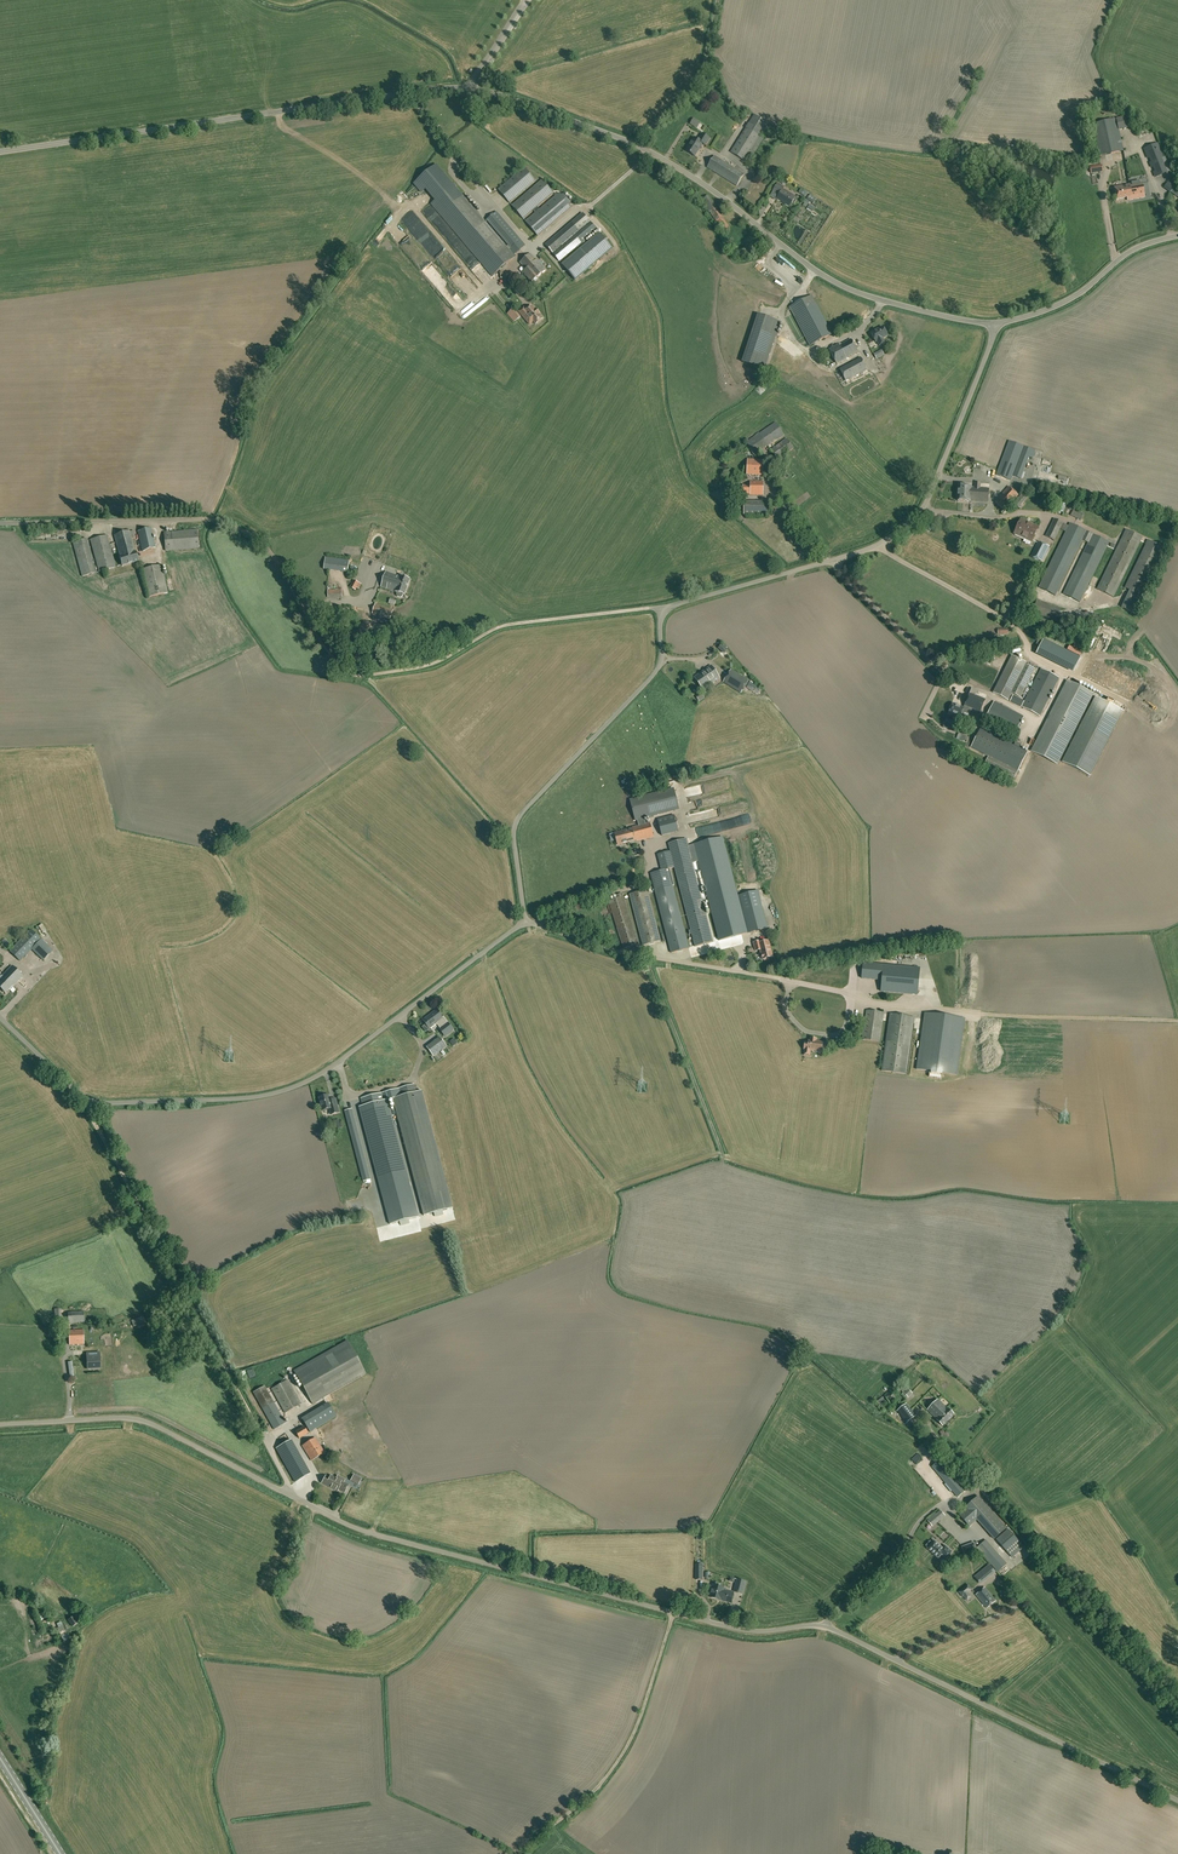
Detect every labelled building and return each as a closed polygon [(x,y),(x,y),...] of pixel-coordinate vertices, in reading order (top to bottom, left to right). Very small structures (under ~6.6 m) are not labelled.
[(755,115),(746,128),(760,137),(768,123),(755,115)] [(1128,117),(1117,119),(1119,130),(1130,128),(1128,117)] [(1091,124),(1092,126),(1098,156),(1124,151),(1119,130),(1117,119),(1091,124)] [(728,134),(732,138),(739,130),(734,126),(728,134)] [(759,137),(746,128),(731,152),(744,161),(759,137)] [(705,145),(710,138),(702,134),(698,140),(694,138),(686,151),(695,156),(703,144),(705,145)] [(1157,144),(1144,149),(1150,164),(1151,163),(1157,178),(1166,174),(1160,160),(1163,159),(1157,144)] [(737,186),(744,175),(715,156),(707,167),(737,186)] [(432,204),(441,215),(464,196),(437,165),(413,185),(421,195),(425,191),(434,202),(432,204)] [(1091,174),(1103,171),(1102,165),(1090,167),(1091,174)] [(524,168),(498,190),(510,203),(536,181),(524,168)] [(542,180),(512,206),(523,219),(554,193),(542,180)] [(790,207),(793,202),(794,203),(797,199),(795,198),(796,198),(783,190),(784,188),(778,183),(773,191),(779,195),(777,199),(790,207)] [(1174,187),(1168,183),(1165,188),(1177,197),(1177,184),(1177,183),(1174,187)] [(1129,200),(1145,198),(1142,184),(1115,188),(1117,200),(1128,198),(1129,200)] [(560,193),(525,222),(538,236),(572,207),(560,193)] [(464,196),(441,215),(463,241),(485,222),(464,196)] [(510,244),(507,247),(514,255),(525,245),(497,212),(489,219),(510,244)] [(583,213),(571,223),(579,231),(590,222),(583,213)] [(485,222),(463,241),(493,276),(515,257),(514,255),(507,247),(485,222)] [(571,223),(554,237),(569,254),(576,248),(585,241),(597,230),(590,222),(579,231),(571,223)] [(600,234),(593,240),(606,253),(612,248),(600,234)] [(560,262),(569,254),(554,237),(545,245),(560,262)] [(391,240),(386,243),(391,250),(396,247),(391,240)] [(420,263),(425,259),(410,243),(408,240),(403,245),(420,263)] [(580,251),(563,266),(575,280),(606,253),(593,240),(588,244),(585,241),(576,248),(580,251)] [(402,252),(397,255),(402,262),(406,260),(402,252)] [(532,282),(546,270),(537,259),(536,260),(531,254),(520,263),(526,270),(524,272),(532,282)] [(781,268),(789,273),(793,265),(785,261),(781,268)] [(771,274),(769,276),(777,282),(779,280),(771,274)] [(446,296),(453,290),(447,282),(440,288),(446,296)] [(812,295),(790,307),(795,317),(817,305),(812,295)] [(817,305),(795,317),(810,346),(832,334),(817,305)] [(535,310),(532,306),(525,312),(526,312),(522,315),(527,322),(531,318),(536,324),(542,318),(539,315),(540,314),(536,309),(535,310)] [(759,314),(742,362),(764,370),(781,322),(759,314)] [(882,338),(887,336),(883,327),(876,331),(875,330),(871,333),(876,342),(877,341),(879,345),(885,342),(882,338)] [(851,339),(839,346),(846,358),(858,352),(851,339)] [(839,345),(829,350),(837,364),(847,359),(846,358),(839,346),(839,345)] [(880,361),(888,356),(885,351),(878,356),(880,361)] [(861,358),(840,370),(846,380),(867,369),(861,358)] [(1005,453),(1002,452),(1002,454),(1004,455),(996,475),(1011,481),(1024,446),(1009,441),(1005,453)] [(763,475),(764,460),(747,459),(747,475),(763,475)] [(763,495),(763,482),(750,481),(750,485),(743,485),(743,494),(750,494),(750,495),(763,495)] [(738,490),(729,482),(724,489),(733,496),(738,490)] [(988,502),(989,488),(980,488),(980,483),(975,482),(975,487),(971,487),(971,486),(959,485),(958,501),(970,502),(970,501),(988,502)] [(1004,510),(1018,495),(1009,486),(995,502),(1004,510)] [(1063,512),(1066,505),(1059,501),(1056,509),(1063,512)] [(739,502),(739,510),(744,510),(744,515),(768,515),(768,502),(739,502)] [(1071,515),(1081,520),(1084,514),(1074,509),(1071,515)] [(1023,538),(1030,523),(1021,519),(1014,534),(1023,538)] [(1069,526),(1054,519),(1045,536),(1054,541),(1060,529),(1066,532),(1069,526)] [(1030,523),(1023,538),(1032,542),(1039,527),(1030,523)] [(1087,531),(1070,523),(1069,526),(1066,532),(1038,587),(1055,596),(1082,540),(1087,531)] [(142,551),(156,548),(151,528),(138,531),(142,551)] [(168,550),(198,548),(197,530),(166,532),(168,550)] [(115,535),(118,549),(123,548),(125,553),(135,550),(132,539),(136,538),(134,531),(130,532),(130,531),(115,535)] [(1109,542),(1087,531),(1082,540),(1088,543),(1063,593),(1063,594),(1080,602),(1109,542)] [(1137,595),(1155,540),(1126,531),(1114,565),(1113,564),(1112,567),(1109,565),(1101,589),(1107,591),(1114,572),(1126,576),(1134,550),(1141,553),(1142,547),(1143,547),(1128,592),(1137,595)] [(116,567),(107,535),(90,540),(99,572),(116,567)] [(82,576),(94,573),(84,539),(73,543),(82,576)] [(1042,561),(1050,546),(1037,541),(1030,556),(1033,557),(1033,558),(1039,561),(1039,560),(1042,561)] [(120,556),(122,566),(138,561),(136,552),(135,552),(135,550),(125,553),(123,548),(118,549),(120,556)] [(349,560),(325,557),(324,569),(348,572),(349,560)] [(162,565),(142,569),(148,597),(168,593),(162,565)] [(396,592),(397,592),(396,594),(397,596),(401,597),(403,597),(403,594),(405,595),(410,579),(401,576),(401,577),(386,572),(381,586),(396,591),(396,592)] [(359,590),(362,585),(354,580),(349,587),(356,591),(357,588),(359,590)] [(328,590),(328,597),(342,597),(342,589),(328,590)] [(1138,611),(1138,596),(1129,596),(1128,611),(1138,611)] [(390,620),(394,609),(375,603),(372,614),(390,620)] [(1081,657),(1044,639),(1037,652),(1074,670),(1081,657)] [(724,654),(728,651),(726,649),(727,647),(724,644),(722,645),(718,648),(724,654)] [(1027,662),(1012,655),(993,693),(1008,700),(1012,693),(1026,664),(1027,662)] [(1035,669),(1026,664),(1012,693),(1021,697),(1035,669)] [(1137,688),(1090,664),(1084,677),(1130,700),(1137,688)] [(703,690),(720,678),(711,666),(694,677),(703,690)] [(1059,678),(1041,668),(1024,701),(1025,702),(1022,707),(1040,716),(1059,678)] [(741,693),(749,680),(731,669),(723,681),(741,693)] [(1093,693),(1068,680),(1031,751),(1057,764),(1093,693)] [(761,688),(750,681),(749,684),(746,688),(756,693),(757,694),(761,688)] [(955,699),(949,713),(960,718),(963,711),(968,713),(970,709),(980,713),(985,699),(975,695),(977,690),(972,688),(964,708),(959,706),(960,702),(955,699)] [(1024,701),(1013,695),(1010,701),(1022,707),(1025,702),(1024,701)] [(1124,713),(1095,698),(1062,763),(1090,778),(1124,713)] [(1014,735),(1024,717),(994,701),(985,720),(1014,735)] [(943,727),(956,733),(960,724),(947,718),(943,727)] [(1028,751),(981,728),(971,747),(1018,771),(1028,751)] [(1018,771),(988,756),(985,763),(1014,778),(1018,771)] [(688,788),(689,795),(702,794),(701,787),(688,788)] [(674,789),(657,794),(662,812),(679,808),(674,789)] [(638,826),(646,824),(644,817),(662,812),(657,794),(631,800),(636,819),(637,819),(638,826)] [(731,805),(689,815),(691,822),(732,812),(731,805)] [(662,836),(679,831),(674,815),(659,818),(657,819),(662,836)] [(632,828),(615,833),(618,845),(635,840),(635,841),(653,837),(650,823),(646,824),(638,826),(632,828)] [(723,837),(689,845),(692,858),(693,862),(699,861),(705,886),(701,887),(703,894),(707,893),(719,940),(748,933),(746,925),(723,837)] [(670,850),(673,862),(692,858),(689,845),(687,839),(668,843),(670,850)] [(673,862),(670,850),(664,852),(667,863),(660,865),(662,870),(675,867),(673,862)] [(692,858),(673,862),(675,867),(695,946),(713,942),(693,862),(692,858)] [(671,868),(651,873),(654,888),(672,883),(670,874),(672,873),(671,868)] [(672,883),(654,888),(671,953),(689,948),(672,883)] [(643,945),(660,941),(647,890),(630,894),(643,945)] [(746,925),(748,933),(767,928),(762,906),(764,906),(762,900),(760,900),(758,890),(739,895),(746,925)] [(624,948),(638,943),(622,893),(617,895),(618,898),(609,901),(624,948)] [(19,919),(11,911),(0,922),(0,929),(4,933),(19,919)] [(20,961),(38,942),(39,941),(36,939),(31,945),(24,939),(23,937),(10,951),(20,961)] [(39,941),(32,948),(43,960),(52,951),(40,940),(39,941)] [(763,959),(773,957),(769,941),(760,943),(760,941),(754,943),(755,948),(759,947),(763,959)] [(882,965),(864,963),(863,976),(881,978),(881,975),(882,965)] [(5,993),(12,986),(13,986),(23,976),(12,965),(5,973),(1,969),(0,971),(0,975),(1,976),(0,977),(0,988),(5,993)] [(920,969),(886,965),(884,965),(882,980),(881,991),(917,995),(920,969)] [(57,973),(36,980),(38,986),(59,980),(57,973)] [(838,986),(851,986),(851,976),(832,976),(832,982),(838,982),(838,986)] [(30,998),(62,988),(59,980),(38,987),(39,990),(28,994),(30,998)] [(32,1005),(64,995),(62,989),(30,999),(32,1005)] [(877,1019),(884,1022),(887,1014),(877,1009),(874,1015),(878,1017),(877,1019)] [(429,1028),(434,1024),(435,1025),(437,1024),(440,1028),(440,1029),(445,1036),(454,1030),(444,1016),(443,1017),(437,1010),(423,1020),(429,1028)] [(816,1039),(811,1038),(810,1041),(809,1040),(809,1043),(805,1042),(804,1049),(805,1049),(804,1055),(810,1056),(811,1050),(822,1052),(823,1042),(816,1041),(816,1039)] [(443,1041),(430,1050),(434,1056),(447,1047),(443,1041)] [(402,1098),(393,1100),(424,1217),(453,1209),(422,1092),(417,1093),(415,1084),(399,1089),(402,1098)] [(363,1106),(359,1107),(390,1224),(419,1217),(388,1101),(393,1100),(402,1098),(399,1089),(399,1088),(361,1098),(363,1106)] [(329,1096),(324,1097),(321,1097),(321,1098),(320,1098),(323,1111),(330,1109),(332,1115),(340,1113),(338,1105),(332,1106),(329,1096)] [(354,1116),(347,1118),(363,1181),(371,1179),(354,1116)] [(68,1323),(85,1322),(84,1311),(68,1312),(68,1323)] [(143,1316),(131,1320),(134,1327),(146,1322),(143,1316)] [(69,1345),(84,1344),(83,1329),(68,1330),(69,1345)] [(347,1341),(294,1371),(313,1404),(365,1374),(347,1341)] [(87,1369),(88,1369),(89,1370),(91,1369),(92,1368),(101,1368),(100,1358),(98,1358),(98,1354),(101,1354),(100,1349),(91,1350),(92,1354),(94,1354),(94,1358),(87,1359),(87,1369)] [(301,1404),(288,1380),(271,1389),(285,1413),(301,1404)] [(264,1386),(253,1392),(262,1408),(273,1402),(264,1386)] [(911,1391),(906,1387),(902,1391),(906,1396),(911,1391)] [(881,1411),(896,1399),(890,1391),(875,1403),(881,1411)] [(943,1426),(954,1414),(948,1408),(948,1409),(938,1399),(927,1410),(937,1420),(943,1426)] [(273,1402),(262,1408),(274,1429),(285,1423),(273,1402)] [(328,1402),(321,1406),(329,1420),(336,1416),(328,1402)] [(906,1423),(916,1415),(906,1403),(897,1411),(906,1423)] [(307,1414),(301,1418),(310,1432),(317,1428),(307,1414)] [(299,1439),(308,1433),(304,1426),(295,1431),(299,1439)] [(312,1460),(325,1452),(315,1437),(302,1446),(312,1460)] [(296,1456),(299,1454),(291,1440),(276,1448),(296,1483),(307,1477),(296,1456)] [(958,1497),(965,1490),(940,1460),(932,1466),(958,1497)] [(332,1479),(326,1475),(322,1483),(334,1489),(338,1479),(333,1477),(332,1479)] [(353,1475),(350,1481),(358,1484),(361,1479),(353,1475)] [(344,1479),(340,1477),(334,1489),(337,1491),(338,1488),(344,1492),(348,1484),(343,1482),(344,1479)] [(969,1511),(977,1519),(995,1539),(1007,1528),(978,1496),(966,1507),(967,1508),(969,1511)] [(969,1511),(967,1508),(966,1507),(957,1515),(961,1518),(969,1511)] [(933,1525),(945,1515),(941,1510),(929,1521),(933,1525)] [(977,1519),(969,1511),(961,1519),(968,1527),(977,1519)] [(1008,1529),(996,1540),(1012,1557),(1024,1547),(1008,1529)] [(998,1572),(1007,1563),(990,1543),(989,1544),(986,1540),(977,1548),(998,1572)] [(943,1548),(934,1541),(932,1543),(930,1541),(926,1546),(928,1547),(927,1548),(938,1558),(942,1554),(946,1558),(952,1552),(945,1546),(943,1548)] [(965,1555),(977,1551),(974,1542),(962,1547),(965,1555)] [(737,1579),(734,1591),(743,1594),(746,1581),(737,1579)] [(731,1603),(734,1593),(726,1590),(727,1588),(713,1584),(713,1585),(712,1585),(709,1596),(710,1596),(710,1597),(731,1603)] [(972,1589),(968,1585),(959,1592),(963,1596),(972,1589)] [(987,1608),(996,1601),(985,1587),(976,1595),(987,1608)] [(69,1620),(72,1626),(77,1623),(74,1617),(69,1620)] [(61,1636),(67,1634),(61,1621),(56,1624),(58,1627),(57,1628),(61,1636)]
